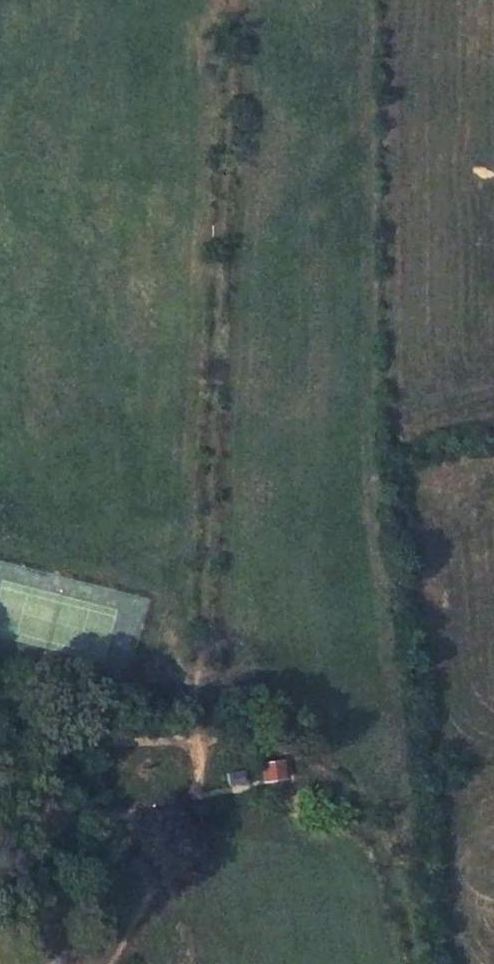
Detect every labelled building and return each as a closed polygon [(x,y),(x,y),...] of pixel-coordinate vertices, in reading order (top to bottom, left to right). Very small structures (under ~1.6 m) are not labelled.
[(283,759),(274,760),(278,775),(286,774),(283,759)] [(278,775),(274,760),(264,762),(268,777),(278,775)]
